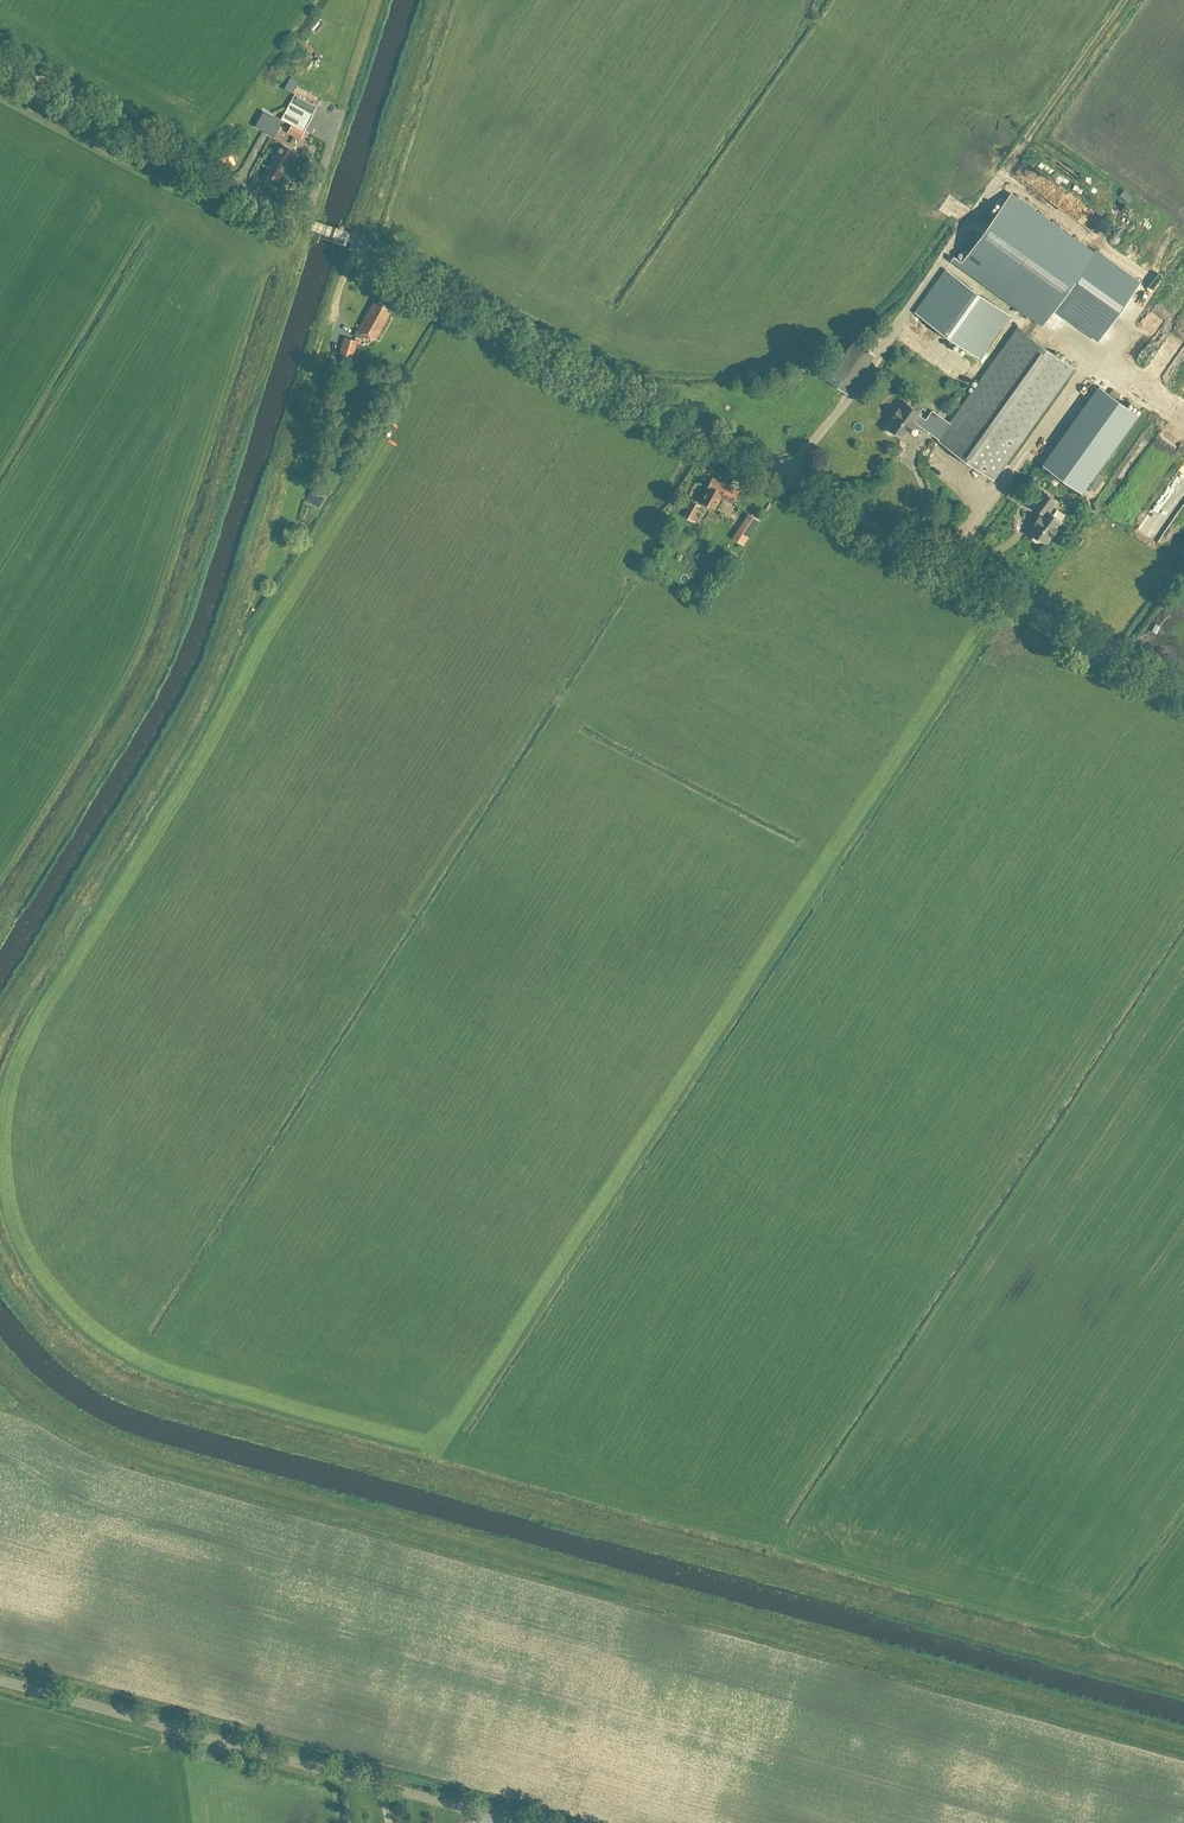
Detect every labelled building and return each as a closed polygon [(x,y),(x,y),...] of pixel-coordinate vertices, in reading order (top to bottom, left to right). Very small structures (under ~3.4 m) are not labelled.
[(305,129),(314,114),(313,113),(318,105),(296,93),(282,118),(292,124),(287,132),(301,140),(306,130),(305,129)] [(281,121),(264,111),(256,126),(273,136),(281,121)] [(292,160),(291,160),(295,153),(280,144),(276,151),(264,172),(279,181),(292,160)] [(960,260),(1003,293),(1005,291),(1046,322),(1092,257),(1011,194),(960,260)] [(915,311),(980,358),(1011,315),(946,268),(915,311)] [(357,330),(374,339),(389,312),(386,311),(388,307),(378,301),(376,305),(373,302),(357,330)] [(895,433),(896,432),(904,438),(915,422),(939,440),(993,479),(1073,368),(1019,329),(951,424),(932,410),(926,420),(920,415),(921,414),(904,402),(887,426),(886,426),(886,427),(886,428),(886,429),(886,430),(886,431),(887,432),(888,433),(889,434),(890,434),(891,434),(892,434),(893,434),(894,433),(895,433)] [(345,336),(340,353),(353,357),(358,340),(345,336)] [(858,337),(831,372),(851,387),(878,352),(858,337)] [(1088,487),(1137,400),(1126,393),(1125,395),(1093,377),(1044,462),(1088,487)] [(338,387),(327,385),(323,401),(334,404),(338,387)] [(349,455),(362,435),(365,431),(357,425),(340,449),(349,455)] [(721,498),(732,504),(740,492),(728,485),(727,486),(712,478),(699,501),(715,509),(721,498)] [(312,490),(307,499),(319,506),(324,497),(312,490)] [(1047,543),(1062,521),(1049,512),(1057,502),(1043,492),(1033,506),(1043,513),(1030,531),(1034,534),(1033,536),(1033,539),(1035,541),(1038,542),(1040,542),(1042,540),(1047,543)] [(699,515),(697,513),(701,505),(692,500),(683,515),(696,522),(699,515)] [(749,536),(738,529),(732,537),(744,544),(749,536)] [(699,575),(710,558),(696,549),(685,566),(699,575)]
